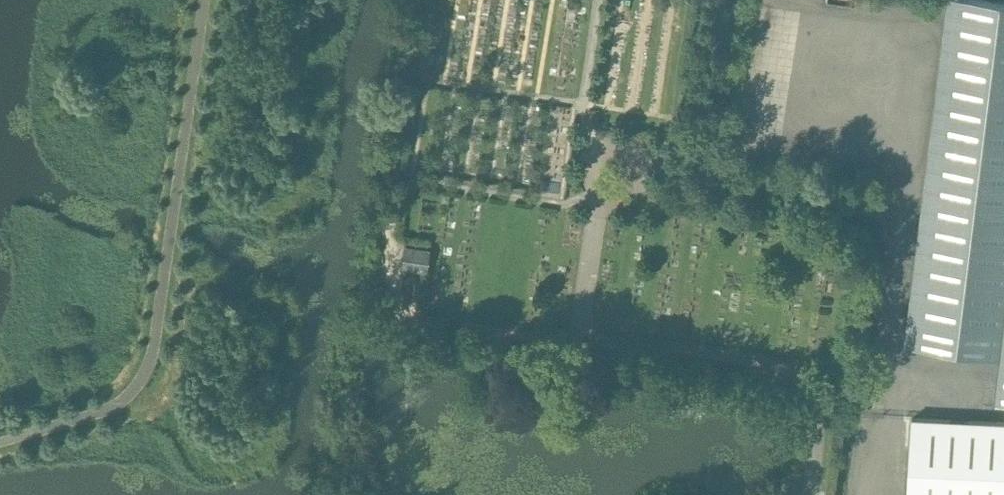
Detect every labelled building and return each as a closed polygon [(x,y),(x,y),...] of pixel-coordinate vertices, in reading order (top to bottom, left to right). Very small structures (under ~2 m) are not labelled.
[(988,0),(949,0),(905,345),(915,346),(997,357),(994,402),(1003,403),(1003,2),(988,0)] [(403,266),(425,269),(428,251),(405,248),(403,266)] [(372,288),(368,290),(375,308),(384,304),(390,302),(382,283),(372,288)] [(875,391),(865,390),(864,390),(864,401),(874,401),(875,391)] [(912,417),(908,494),(1003,494),(1003,422),(912,417)]
